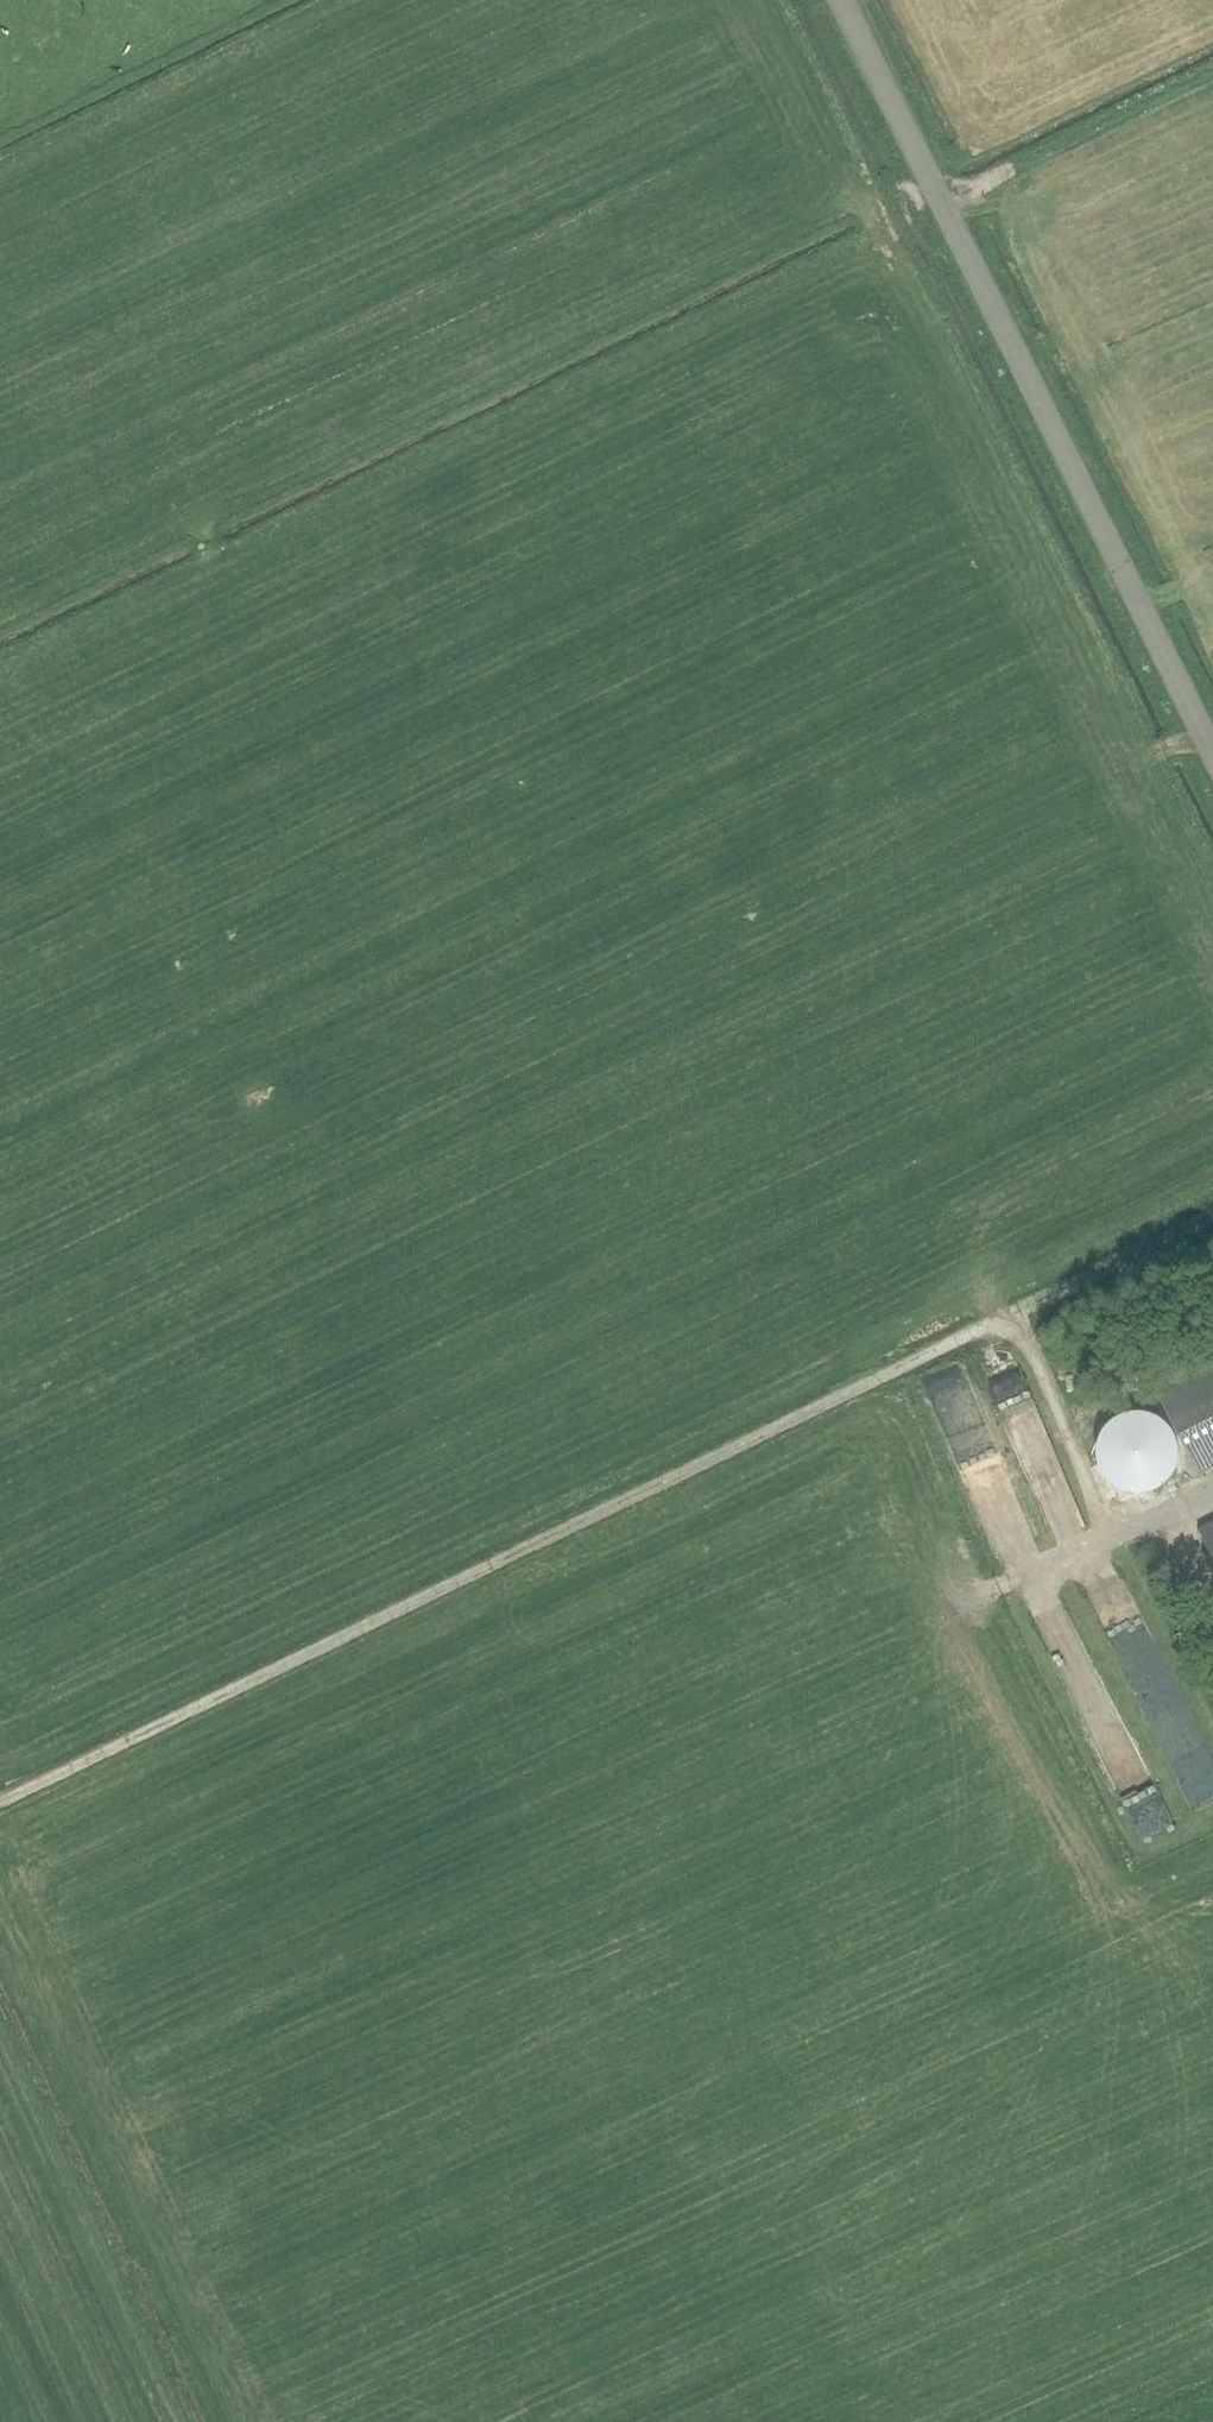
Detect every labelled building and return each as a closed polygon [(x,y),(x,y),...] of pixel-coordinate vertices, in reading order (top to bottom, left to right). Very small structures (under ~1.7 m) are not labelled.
[(955,1437),(993,1418),(965,1359),(926,1378),(955,1437)] [(1160,1395),(1198,1471),(1212,1464),(1212,1370),(1160,1395)] [(1008,1408),(1023,1405),(1020,1391),(1032,1388),(1029,1377),(1002,1383),(1008,1408)] [(1160,1412),(1148,1407),(1135,1406),(1123,1409),(1112,1415),(1103,1425),(1097,1436),(1095,1449),(1097,1461),(1103,1473),(1111,1482),(1122,1489),(1135,1492),(1148,1491),(1160,1486),(1170,1478),(1177,1468),(1181,1456),(1181,1443),(1177,1431),(1170,1420),(1160,1412)] [(1014,1412),(1016,1429),(1041,1425),(1039,1409),(1014,1412)] [(1201,1534),(1212,1556),(1212,1528),(1201,1534)] [(1153,1771),(1123,1786),(1139,1820),(1170,1805),(1153,1771)]
